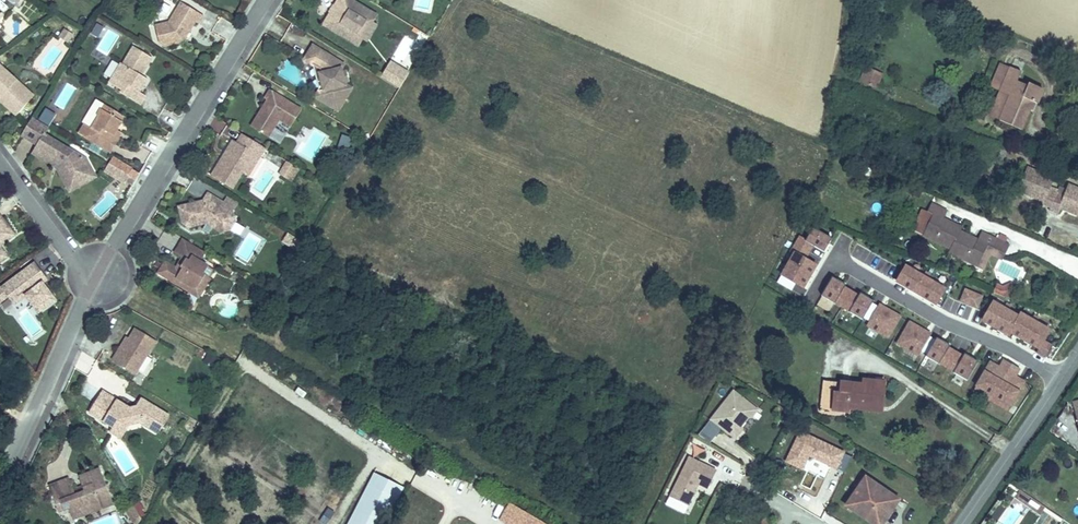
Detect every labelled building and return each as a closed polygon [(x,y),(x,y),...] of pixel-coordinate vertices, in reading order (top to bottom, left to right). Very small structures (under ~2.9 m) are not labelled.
[(352,0),(338,0),(334,6),(339,9),(335,15),(331,12),(323,25),(358,46),(362,39),(364,37),(359,34),(366,22),(371,25),(373,22),(377,15),(352,0)] [(203,16),(181,3),(170,22),(155,26),(160,43),(164,46),(183,41),(187,35),(184,34),(186,30),(189,32),(195,21),(199,24),(203,16)] [(334,6),(333,5),(329,12),(331,12),(335,15),(339,9),(334,6)] [(366,42),(377,24),(373,22),(371,25),(366,22),(359,34),(364,37),(362,39),(366,42)] [(92,34),(98,37),(103,28),(97,24),(92,34)] [(73,35),(65,30),(60,37),(68,42),(73,35)] [(419,30),(412,41),(421,46),(427,35),(419,30)] [(344,65),(313,46),(305,60),(313,65),(319,69),(324,89),(318,98),(338,110),(351,88),(344,84),(344,82),(342,73),(341,69),(344,65)] [(152,58),(134,47),(123,64),(121,63),(109,83),(122,91),(121,93),(140,105),(146,96),(140,92),(137,91),(145,78),(141,75),(152,58)] [(380,78),(400,88),(409,71),(389,61),(380,78)] [(1001,92),(1011,67),(1002,63),(992,88),(1001,92)] [(0,65),(0,96),(1,97),(4,100),(2,102),(16,116),(28,103),(19,95),(25,88),(0,65)] [(319,69),(313,65),(319,91),(316,97),(318,98),(324,89),(319,69)] [(866,67),(860,81),(876,88),(882,74),(866,67)] [(1036,103),(1043,89),(1028,83),(1027,85),(1017,81),(1021,72),(1011,67),(1001,92),(1010,96),(1000,120),(1021,130),(1030,109),(1027,107),(1030,101),(1035,103),(1036,103)] [(148,79),(145,78),(137,91),(140,92),(148,79)] [(34,96),(25,88),(19,95),(28,103),(34,96)] [(301,110),(270,90),(265,98),(267,100),(262,108),(265,110),(263,113),(260,111),(251,126),(268,137),(279,120),(291,127),(301,110)] [(1000,120),(1010,96),(1001,92),(990,116),(1000,120)] [(125,117),(104,104),(97,115),(98,118),(92,128),(85,124),(79,134),(110,153),(119,138),(118,137),(114,135),(117,130),(125,117)] [(50,126),(56,114),(44,108),(38,120),(50,126)] [(45,135),(49,127),(32,117),(21,135),(38,145),(33,153),(54,166),(56,163),(60,165),(69,182),(81,175),(83,180),(95,174),(87,160),(45,135)] [(266,149),(242,134),(237,143),(233,140),(225,153),(226,154),(224,158),(222,157),(211,176),(233,189),(243,172),(255,154),(261,158),(266,149)] [(352,139),(342,136),(338,149),(348,152),(352,139)] [(261,158),(255,154),(243,172),(252,178),(264,160),(261,158)] [(113,157),(109,163),(129,176),(136,180),(140,174),(113,157)] [(287,179),(295,166),(287,161),(279,174),(287,179)] [(96,177),(95,174),(83,180),(81,175),(69,182),(60,165),(56,163),(54,166),(57,168),(70,192),(96,177)] [(125,182),(129,176),(109,163),(104,171),(124,183),(125,182)] [(295,166),(287,179),(291,181),(299,169),(295,166)] [(1052,178),(1028,168),(1018,191),(1043,201),(1041,204),(1050,207),(1056,194),(1057,191),(1049,188),(1052,178)] [(136,180),(129,176),(125,182),(132,186),(136,180)] [(1069,185),(1064,197),(1056,194),(1050,207),(1049,210),(1058,214),(1060,208),(1077,216),(1077,189),(1069,185)] [(221,206),(223,203),(208,194),(203,201),(179,207),(183,223),(190,227),(204,224),(205,225),(202,230),(208,234),(213,227),(221,232),(226,224),(235,222),(233,214),(232,213),(221,206)] [(239,202),(227,195),(223,203),(221,206),(232,213),(239,202)] [(923,235),(951,249),(960,231),(962,228),(943,219),(947,211),(931,203),(927,211),(933,214),(923,235)] [(911,230),(923,235),(933,214),(927,211),(922,209),(911,230)] [(0,215),(0,263),(8,257),(0,246),(15,235),(0,215)] [(230,230),(235,222),(226,224),(221,232),(230,230)] [(813,246),(824,252),(829,245),(832,239),(813,228),(805,241),(813,246)] [(973,237),(960,231),(951,249),(949,253),(977,266),(987,245),(993,248),(997,240),(981,232),(978,240),(976,243),(971,241),(973,237)] [(296,249),(301,241),(287,233),(283,240),(296,249)] [(205,252),(183,239),(175,253),(183,258),(185,260),(182,266),(179,264),(176,269),(165,262),(159,273),(181,286),(182,284),(191,289),(192,287),(199,285),(204,288),(210,278),(209,277),(213,270),(200,262),(205,252)] [(805,241),(802,240),(799,246),(810,253),(813,246),(805,241)] [(1008,245),(997,240),(993,248),(987,245),(977,266),(983,269),(991,254),(1001,259),(1008,245)] [(810,253),(799,246),(795,253),(806,259),(810,253)] [(806,259),(795,253),(788,264),(810,277),(816,266),(806,259)] [(1018,280),(1021,266),(1000,261),(997,275),(1018,280)] [(46,277),(35,262),(2,287),(8,296),(14,304),(26,295),(39,312),(55,300),(43,283),(41,281),(46,277)] [(788,264),(782,275),(796,283),(803,288),(810,277),(788,264)] [(925,278),(906,266),(897,282),(908,288),(915,292),(916,293),(925,278)] [(796,283),(782,275),(777,282),(792,291),(796,283)] [(841,282),(832,277),(821,296),(835,304),(836,303),(843,307),(851,292),(844,288),(846,285),(841,282)] [(945,289),(925,278),(916,293),(919,294),(926,298),(936,305),(945,289)] [(199,297),(204,288),(199,285),(192,287),(191,289),(182,284),(181,286),(199,297)] [(1003,296),(1014,291),(1011,284),(1003,287),(997,285),(994,292),(1003,296)] [(2,287),(0,289),(0,302),(8,296),(2,287)] [(961,301),(977,308),(982,297),(966,290),(961,301)] [(1022,294),(1014,291),(1003,296),(1018,302),(1022,294)] [(859,296),(851,292),(843,307),(850,311),(849,312),(863,320),(872,304),(874,301),(865,296),(860,293),(859,296)] [(1007,309),(994,302),(983,321),(986,322),(992,326),(996,328),(1007,309)] [(879,308),(872,304),(863,320),(869,324),(879,308)] [(888,338),(900,317),(880,305),(879,308),(869,324),(868,326),(888,338)] [(1020,317),(1007,309),(996,328),(998,330),(1005,333),(1009,336),(1011,333),(1020,317)] [(1036,322),(1022,314),(1020,317),(1011,333),(1015,335),(1021,338),(1025,341),(1036,322)] [(929,337),(930,334),(910,322),(898,343),(918,355),(919,353),(929,337)] [(1050,330),(1036,322),(1025,341),(1031,344),(1039,349),(1044,341),(1050,330)] [(136,328),(128,340),(120,354),(117,352),(112,360),(135,374),(156,341),(136,328)] [(935,340),(929,337),(919,353),(926,357),(935,340)] [(950,346),(941,340),(937,338),(935,340),(926,357),(940,365),(940,364),(947,368),(956,352),(949,348),(950,346)] [(125,339),(117,352),(120,354),(128,340),(125,339)] [(1053,346),(1044,341),(1039,349),(1037,352),(1047,357),(1053,346)] [(956,352),(947,368),(954,372),(954,373),(972,383),(983,365),(973,359),(965,354),(963,357),(956,352)] [(217,358),(209,354),(205,361),(213,366),(217,358)] [(994,396),(1013,364),(1005,360),(1000,368),(991,362),(988,367),(977,386),(994,396)] [(1020,369),(1013,364),(994,396),(1011,406),(1025,382),(1016,377),(1020,369)] [(833,381),(823,380),(820,409),(832,410),(834,392),(832,392),(833,381)] [(863,385),(833,381),(832,392),(834,392),(832,410),(848,412),(848,409),(849,403),(882,407),(885,382),(863,380),(863,385)] [(994,396),(977,386),(974,391),(991,401),(994,396)] [(170,416),(145,401),(140,409),(137,407),(130,408),(102,391),(89,412),(114,427),(114,428),(119,420),(128,425),(140,423),(159,434),(170,416)] [(734,391),(713,417),(723,426),(721,428),(733,437),(737,436),(742,430),(742,426),(748,418),(752,417),(758,410),(734,391)] [(1011,406),(994,396),(991,401),(1008,411),(1011,406)] [(141,399),(137,407),(140,409),(145,401),(141,399)] [(882,407),(849,403),(848,409),(882,412),(882,407)] [(713,417),(699,434),(710,443),(721,428),(723,426),(713,417)] [(128,425),(119,420),(114,428),(114,427),(111,432),(121,438),(128,425)] [(844,472),(851,457),(800,432),(786,462),(802,470),(809,456),(844,472)] [(716,471),(689,458),(670,497),(688,506),(696,488),(693,486),(695,483),(698,484),(708,489),(716,471)] [(835,490),(842,472),(832,468),(824,486),(835,490)] [(69,479),(49,486),(59,512),(69,508),(73,519),(84,515),(85,512),(84,508),(99,502),(100,506),(104,507),(113,504),(100,469),(79,477),(83,487),(74,491),(69,479)] [(895,498),(866,478),(849,503),(877,523),(895,498)] [(895,498),(877,523),(849,503),(847,506),(874,523),(882,523),(898,500),(895,498)] [(85,512),(84,515),(104,507),(100,506),(99,502),(84,508),(85,512)] [(498,519),(506,523),(543,523),(507,504),(498,519)] [(134,505),(126,510),(135,523),(139,523),(142,518),(134,505)] [(1041,515),(1044,511),(1036,506),(1033,510),(1041,515)] [(333,514),(328,510),(321,521),(326,523),(333,514)] [(750,521),(753,523),(772,523),(758,512),(750,521)]
